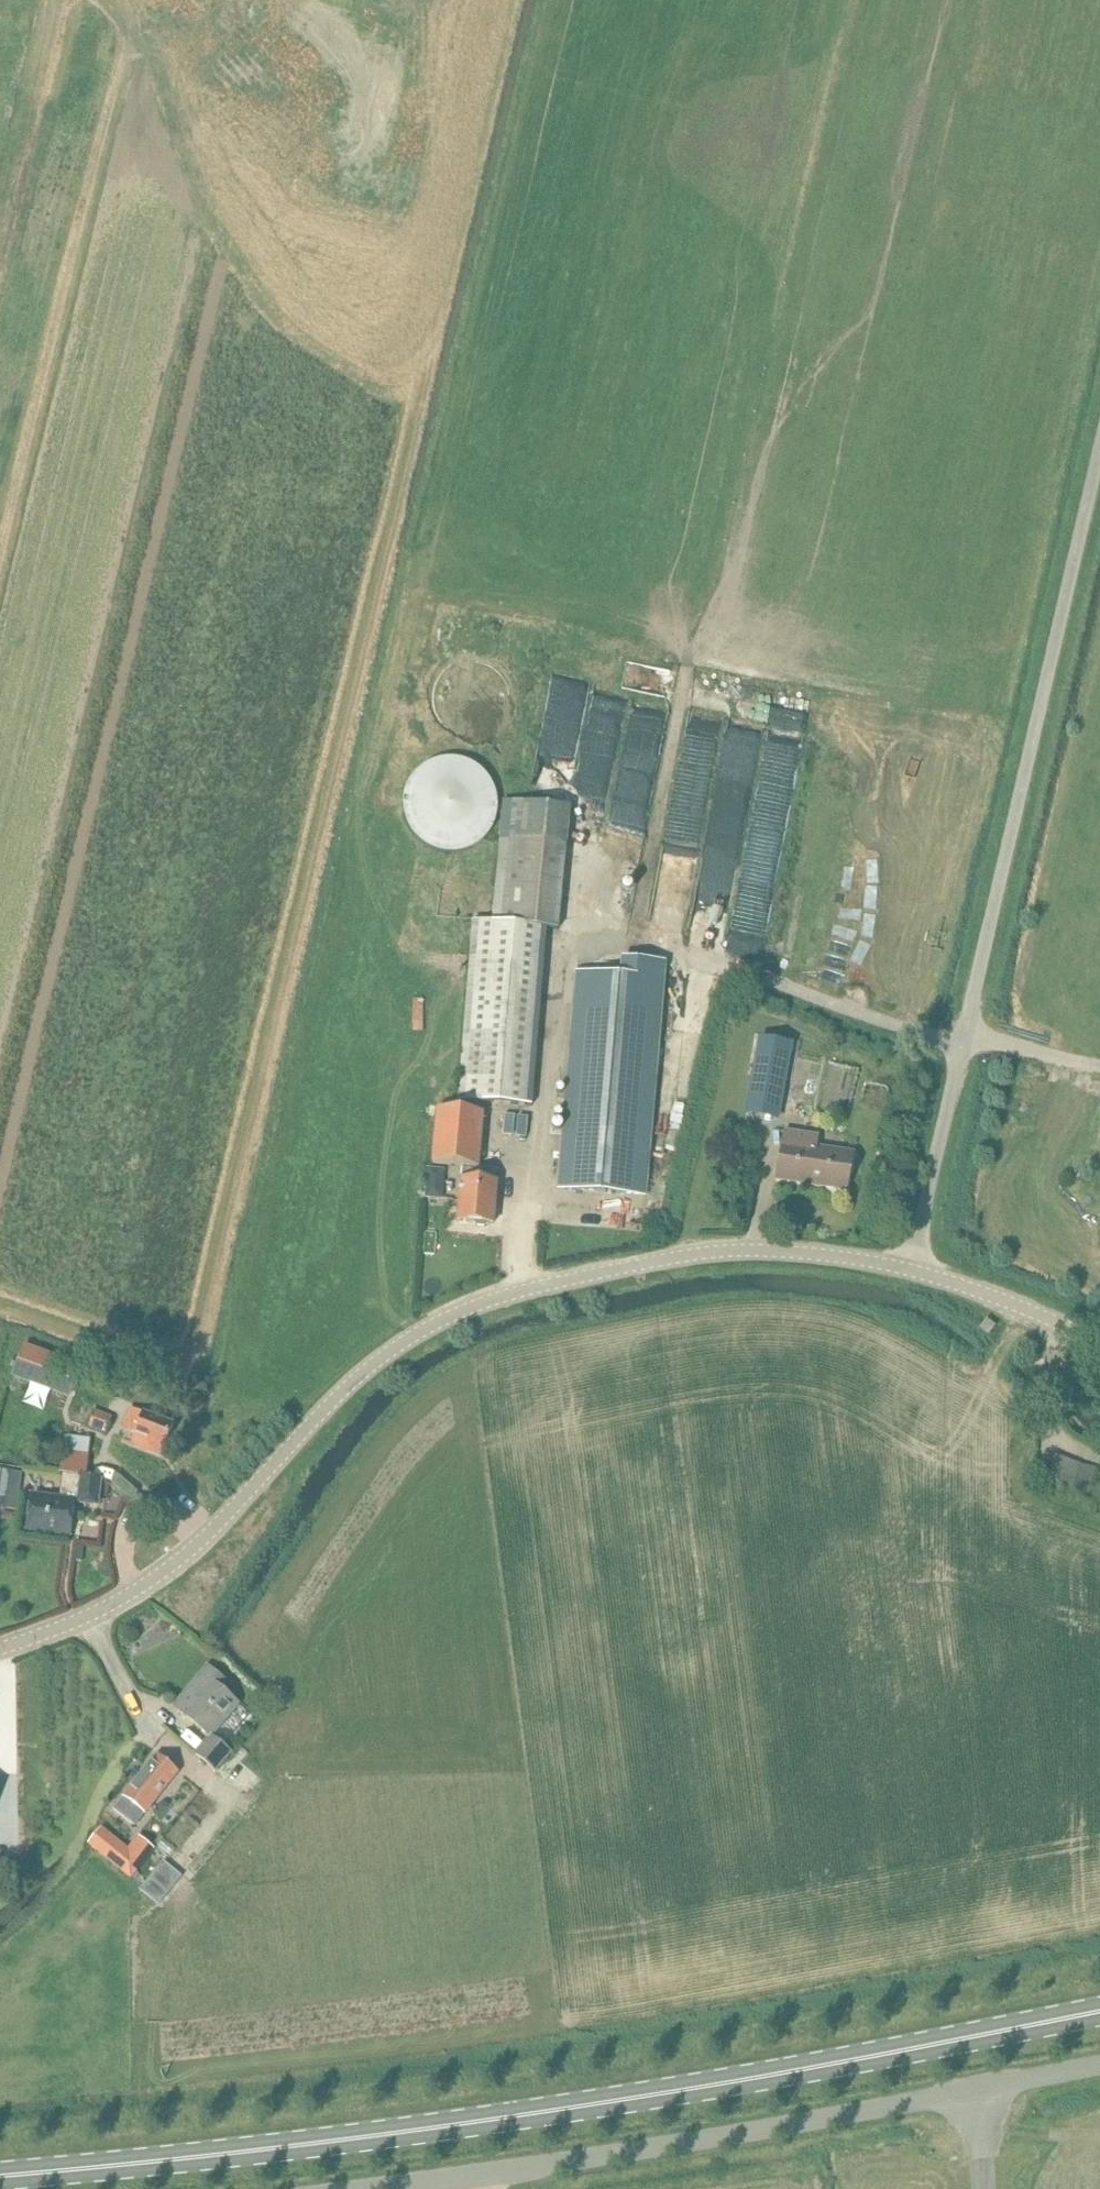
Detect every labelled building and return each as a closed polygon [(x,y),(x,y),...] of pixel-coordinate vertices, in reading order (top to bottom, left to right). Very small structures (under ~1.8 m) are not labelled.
[(684,780),(703,780),(703,776),(712,776),(712,756),(685,756),(684,780)] [(488,777),(484,772),(478,767),(471,763),(464,760),(456,758),(448,758),(440,759),(432,762),(425,765),(419,770),(414,776),(409,783),(406,790),(404,798),(403,806),(404,813),(406,821),(409,828),(413,835),(419,841),(425,846),(432,849),(440,852),(447,853),(455,853),(463,851),(471,849),(477,845),(484,840),(489,834),(493,828),(496,820),(498,813),(498,805),(497,798),(496,790),(492,783),(488,777)] [(460,1082),(459,1102),(527,1107),(541,930),(558,932),(563,888),(567,843),(571,808),(503,801),(499,838),(499,843),(495,890),(495,895),(492,925),(473,923),(470,955),(470,956),(460,1082)] [(562,1147),(558,1189),(646,1196),(649,1154),(658,1067),(666,979),(667,962),(622,958),(621,975),(577,971),(562,1147)] [(752,1096),(755,1096),(765,1098),(762,1118),(778,1120),(785,1088),(767,1084),(766,1086),(754,1084),(752,1096)] [(437,1109),(434,1142),(433,1164),(462,1167),(458,1221),(494,1224),(495,1202),(498,1182),(495,1182),(497,1169),(479,1167),(484,1114),(437,1109)] [(784,1132),(777,1179),(848,1190),(853,1154),(814,1148),(815,1136),(784,1132)] [(428,1168),(425,1198),(442,1200),(445,1169),(428,1168)] [(980,1328),(989,1335),(996,1326),(987,1319),(980,1328)] [(25,1345),(13,1375),(70,1397),(82,1366),(25,1345)] [(150,1441),(148,1449),(162,1454),(163,1453),(160,1452),(162,1446),(165,1447),(174,1424),(153,1416),(133,1409),(125,1432),(150,1441)] [(94,1413),(88,1428),(106,1435),(111,1420),(94,1413)] [(47,1459),(46,1473),(61,1474),(63,1475),(86,1477),(91,1439),(65,1436),(63,1448),(62,1460),(47,1459)] [(1054,1455),(1050,1478),(1074,1487),(1079,1465),(1054,1455)] [(25,1469),(0,1467),(0,1505),(21,1507),(25,1469)] [(60,1499),(58,1499),(32,1495),(30,1508),(28,1530),(70,1535),(74,1503),(97,1506),(100,1484),(101,1478),(86,1477),(63,1475),(60,1499)] [(238,1704),(217,1687),(223,1680),(208,1667),(188,1691),(191,1694),(178,1710),(210,1737),(195,1753),(216,1771),(231,1753),(211,1736),(238,1704)] [(124,1797),(114,1810),(134,1826),(140,1819),(144,1813),(177,1771),(158,1756),(125,1798),(124,1797)] [(89,1844),(87,1845),(88,1846),(89,1846),(130,1879),(155,1849),(138,1836),(133,1842),(128,1848),(102,1827),(92,1840),(89,1844)] [(11,1874),(12,1853),(0,1852),(0,1873),(11,1874)]
